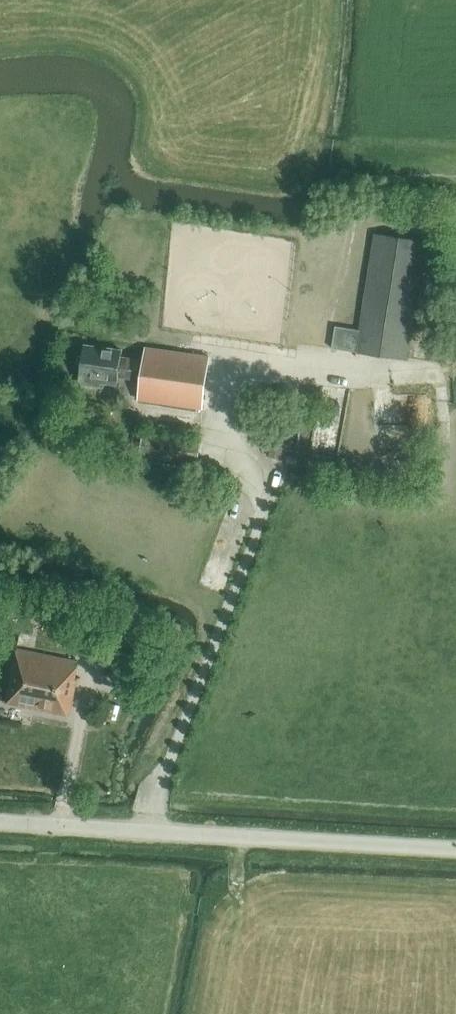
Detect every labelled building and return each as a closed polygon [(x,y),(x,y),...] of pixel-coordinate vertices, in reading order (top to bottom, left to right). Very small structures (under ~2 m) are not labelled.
[(407,359),(426,241),(377,232),(361,329),(337,325),(333,347),(358,351),(407,359)] [(85,346),(81,385),(103,387),(104,379),(119,381),(120,376),(142,379),(140,399),(204,407),(210,355),(147,347),(145,360),(122,357),(123,350),(85,346)] [(36,605),(33,621),(68,628),(71,611),(36,605)] [(77,677),(80,660),(18,648),(7,702),(72,715),(79,678),(77,677)]
